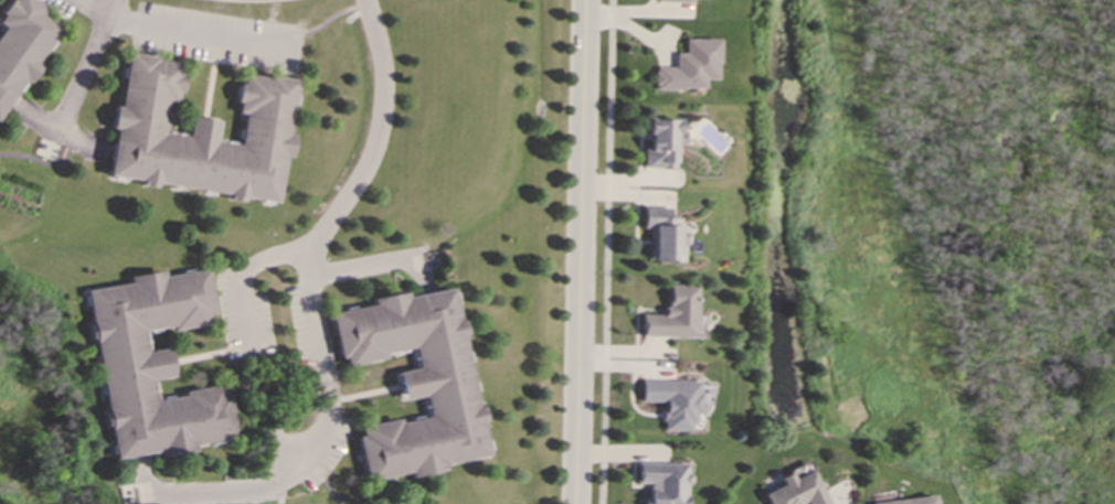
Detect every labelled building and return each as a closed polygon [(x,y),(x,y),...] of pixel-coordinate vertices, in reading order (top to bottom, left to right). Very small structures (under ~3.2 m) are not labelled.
[(62,23),(28,0),(10,0),(0,14),(0,24),(2,25),(0,29),(0,116),(62,23)] [(672,66),(652,66),(651,88),(702,88),(702,78),(716,78),(716,39),(682,39),(682,52),(672,52),(672,66)] [(277,202),(283,156),(288,157),(290,133),(287,133),(294,78),(238,72),(233,111),(241,112),(237,143),(213,140),(216,119),(188,116),(185,136),(162,132),(167,99),(177,100),(182,61),(123,53),(107,175),(140,180),(139,185),(152,187),(153,183),(229,193),(227,200),(240,201),(240,196),(277,202)] [(640,168),(671,168),(672,143),(681,143),(681,128),(677,128),(677,118),(646,118),(646,148),(640,148),(640,168)] [(649,259),(681,260),(681,248),(686,248),(686,230),(677,230),(677,217),(667,217),(667,206),(640,205),(640,228),(649,228),(649,259)] [(86,288),(110,458),(158,451),(159,457),(194,451),(193,444),(233,439),(225,384),(181,390),(182,395),(155,399),(151,379),(171,376),(168,347),(147,350),(145,331),(210,322),(209,313),(212,313),(205,268),(162,275),(161,269),(127,275),(128,282),(86,288)] [(694,285),(663,283),(663,314),(639,313),(639,335),(693,335),(694,285)] [(486,455),(453,287),(406,296),(405,291),(371,298),(372,303),(330,311),(340,364),(412,350),(415,367),(395,371),(401,399),(422,396),(425,416),(399,421),(397,418),(354,426),(364,480),(408,472),(408,476),(444,470),(442,463),(486,455)] [(698,379),(638,378),(637,400),(659,401),(659,429),(690,430),(690,411),(697,411),(698,379)] [(684,462),(635,461),(634,482),(646,482),(646,496),(641,496),(641,503),(684,503),(684,462)] [(810,469),(790,476),(788,471),(776,476),(779,484),(761,492),(766,503),(795,503),(803,501),(804,503),(826,503),(810,469)] [(866,503),(931,503),(930,495),(866,502),(866,503)]
